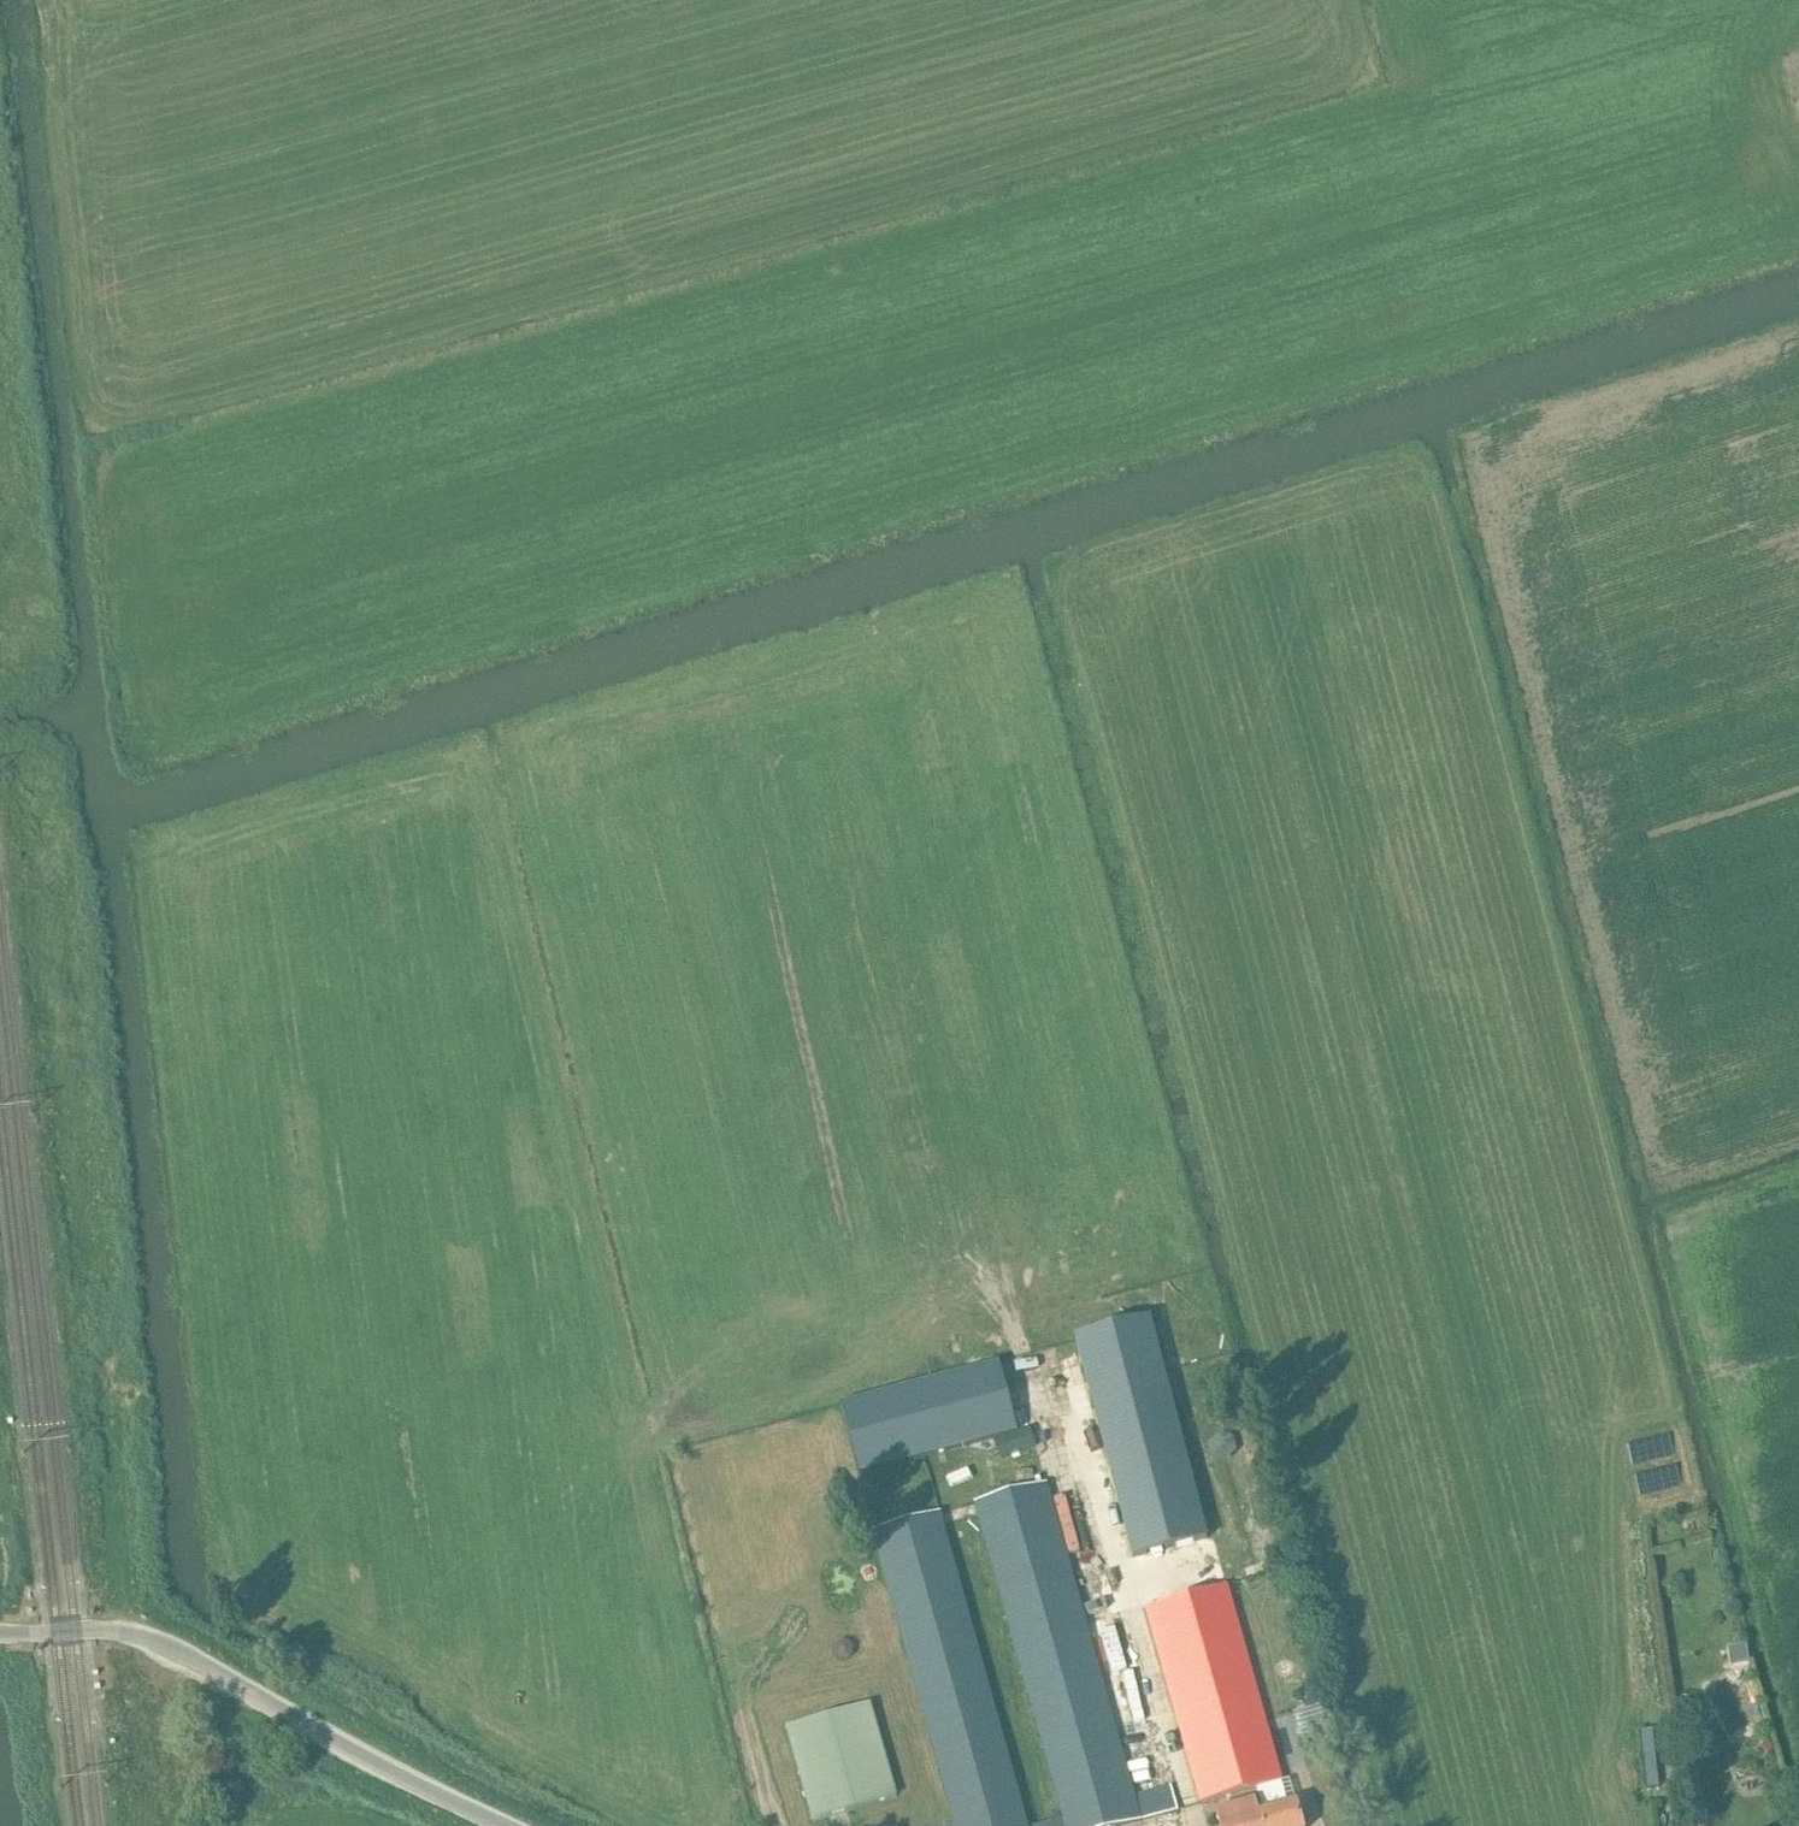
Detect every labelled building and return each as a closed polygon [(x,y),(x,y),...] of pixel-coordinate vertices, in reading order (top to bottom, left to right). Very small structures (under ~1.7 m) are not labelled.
[(1148,1320),(1074,1339),(1131,1559),(1205,1540),(1173,1414),(1148,1320)] [(859,1474),(1017,1431),(998,1362),(840,1404),(859,1474)] [(1143,1820),(1178,1810),(1171,1783),(1135,1793),(1116,1726),(1073,1576),(1046,1482),(1044,1482),(974,1502),(1061,1819),(1047,1823),(1047,1824),(1041,1825),(1121,1825),(1143,1820)] [(869,1531),(873,1544),(941,1786),(952,1825),(947,1825),(1032,1825),(946,1522),(944,1523),(940,1511),(869,1531)] [(1281,1781),(1283,1780),(1227,1582),(1144,1606),(1201,1804),(1255,1789),(1261,1810),(1259,1811),(1256,1800),(1215,1811),(1219,1825),(1304,1825),(1297,1801),(1287,1803),(1281,1781)] [(1145,1676),(1110,1683),(1118,1719),(1153,1711),(1145,1676)] [(809,1819),(893,1796),(867,1702),(783,1726),(809,1819)] [(1295,1709),(1301,1736),(1329,1730),(1323,1703),(1295,1709)]
